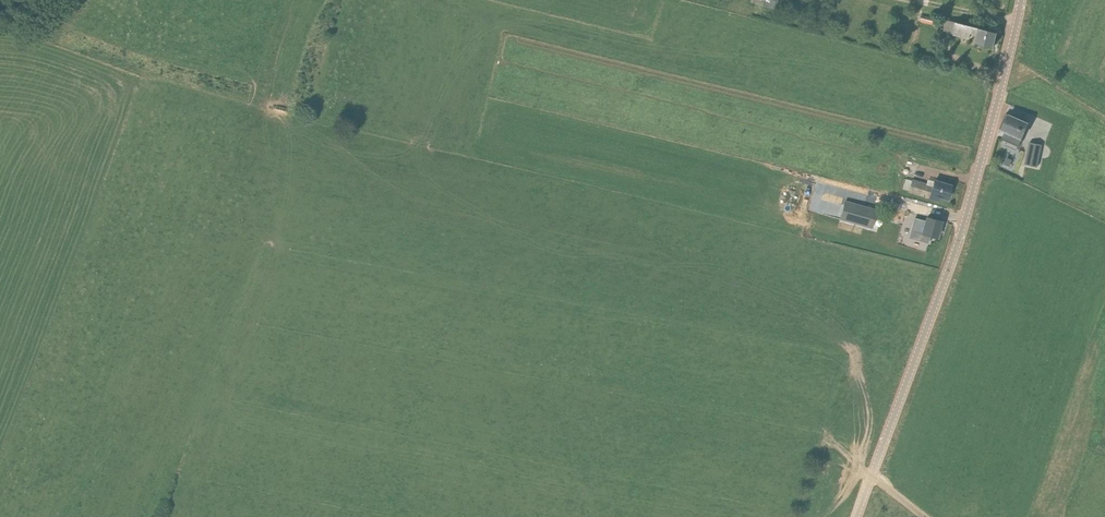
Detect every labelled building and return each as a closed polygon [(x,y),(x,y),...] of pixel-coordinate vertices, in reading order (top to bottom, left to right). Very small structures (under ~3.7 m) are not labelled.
[(776,10),(779,0),(751,0),(750,3),(776,10)] [(979,35),(976,43),(993,47),(997,32),(948,20),(945,31),(970,38),(971,33),(979,35)] [(1022,138),(1028,123),(1006,114),(999,129),(1022,138)] [(1009,149),(1002,167),(1014,172),(1025,145),(1005,137),(1001,146),(1009,149)] [(1037,167),(1042,145),(1030,142),(1025,164),(1037,167)] [(905,175),(916,178),(920,163),(909,160),(905,175)] [(951,186),(934,181),(933,187),(926,185),(927,184),(912,180),(908,192),(923,196),(923,197),(925,197),(925,196),(930,197),(929,198),(938,201),(939,196),(947,199),(951,186)] [(825,195),(821,212),(838,216),(842,199),(825,195)] [(840,219),(872,228),(877,210),(845,201),(840,219)] [(897,215),(894,225),(892,233),(909,238),(909,237),(923,242),(924,239),(929,240),(930,236),(936,238),(939,229),(940,229),(942,223),(941,223),(941,221),(927,217),(922,234),(912,231),(917,212),(907,210),(905,217),(897,215)]
